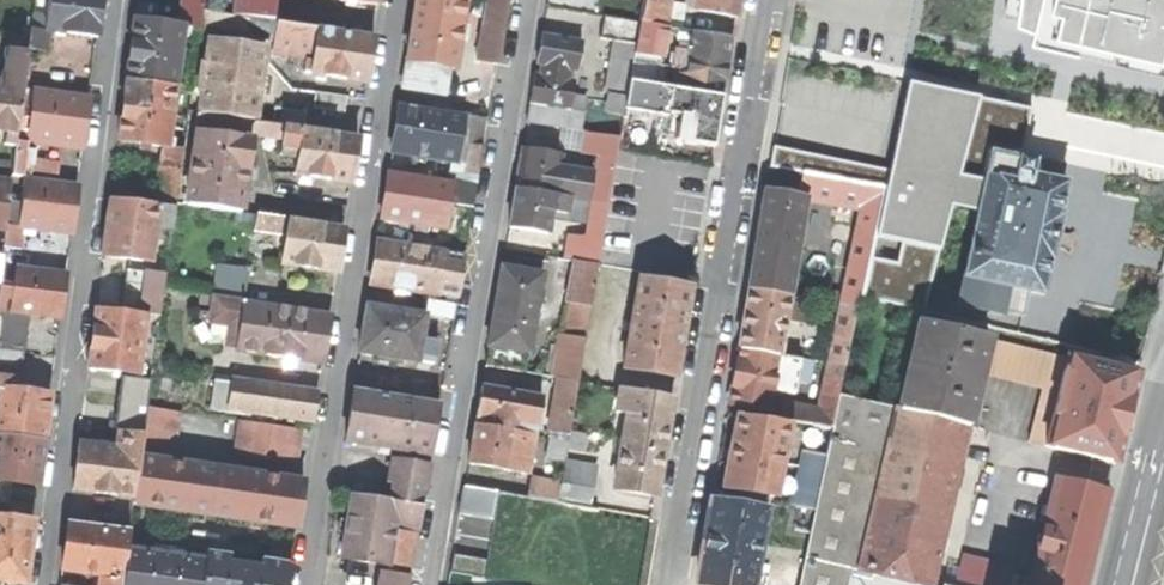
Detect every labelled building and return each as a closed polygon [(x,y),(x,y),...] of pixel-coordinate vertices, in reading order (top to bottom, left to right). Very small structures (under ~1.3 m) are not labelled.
[(96,37),(99,16),(101,0),(49,0),(46,20),(45,31),(49,31),(96,37)] [(175,28),(181,29),(188,30),(199,31),(199,28),(202,11),(203,0),(179,0),(175,28)] [(405,61),(447,68),(453,69),(460,27),(461,17),(464,0),(415,0),(412,20),(405,61)] [(503,26),(507,0),(487,0),(483,23),(503,26)] [(606,16),(637,22),(641,0),(609,0),(606,16)] [(637,22),(654,24),(664,26),(667,6),(668,0),(641,0),(637,22)] [(696,10),(734,17),(737,0),(698,0),(696,10)] [(1005,15),(1034,28),(1031,39),(1163,70),(1163,0),(1007,0),(1005,15)] [(682,8),(667,6),(664,26),(679,28),(682,8)] [(273,40),(276,22),(202,11),(199,28),(273,40)] [(614,40),(634,43),(637,22),(606,16),(602,16),(599,38),(614,40)] [(470,18),(461,17),(460,27),(468,28),(470,18)] [(46,20),(30,18),(29,29),(45,31),(46,20)] [(312,59),(317,29),(276,22),(273,40),(271,52),(312,59)] [(654,24),(637,22),(634,43),(632,55),(644,57),(648,58),(654,24)] [(126,81),(173,88),(180,36),(181,29),(175,28),(133,23),(129,54),(126,81)] [(483,23),(477,59),(497,62),(503,26),(483,23)] [(45,31),(29,29),(28,39),(26,50),(46,52),(49,31),(45,31)] [(187,37),(188,30),(181,29),(180,36),(187,37)] [(310,74),(366,83),(370,60),(373,38),(317,29),(312,59),(310,74)] [(689,52),(727,59),(731,38),(693,31),(689,52)] [(535,65),(541,66),(569,70),(575,71),(580,42),(540,35),(535,65)] [(12,37),(10,54),(26,56),(26,50),(28,39),(12,37)] [(614,40),(608,77),(628,80),(632,55),(634,43),(614,40)] [(201,92),(198,113),(251,121),(256,84),(261,51),(209,42),(206,61),(201,92)] [(654,65),(651,84),(668,87),(671,75),(685,77),(689,52),(676,50),(673,64),(667,63),(666,67),(654,65)] [(725,73),(727,59),(689,52),(685,77),(671,75),(668,87),(721,96),(725,73)] [(5,53),(2,85),(22,87),(26,56),(10,54),(5,53)] [(644,57),(632,55),(628,80),(640,82),(644,57)] [(196,91),(201,92),(206,61),(200,60),(196,91)] [(447,68),(405,61),(401,88),(434,93),(435,86),(444,87),(447,68)] [(531,89),(528,104),(568,111),(570,94),(572,82),(568,81),(569,70),(541,66),(539,76),(533,75),(531,89)] [(610,95),(625,98),(628,80),(608,77),(605,95),(610,95)] [(666,117),(666,112),(664,112),(668,87),(651,84),(640,82),(628,80),(625,98),(623,110),(666,117)] [(166,139),(173,88),(126,81),(122,110),(118,141),(165,147),(166,139)] [(859,297),(923,311),(951,200),(976,206),(975,213),(977,213),(989,154),(1013,159),(1015,152),(1022,154),(1032,109),(907,83),(889,172),(885,188),(882,188),(865,271),(859,297)] [(16,135),(17,124),(22,87),(2,85),(0,85),(0,133),(6,134),(16,135)] [(674,140),(712,146),(717,121),(721,96),(668,87),(664,112),(666,112),(678,115),(674,140)] [(34,143),(82,149),(85,124),(88,99),(33,92),(29,126),(27,142),(34,143)] [(315,93),(312,110),(343,114),(346,97),(315,93)] [(283,126),(301,129),(303,129),(307,100),(264,94),(260,123),(263,123),(283,126)] [(590,97),(570,94),(568,111),(565,128),(584,131),(590,97)] [(607,113),(622,116),(623,110),(625,98),(610,95),(607,113)] [(568,111),(528,104),(525,121),(565,128),(568,111)] [(394,129),(391,151),(457,162),(464,117),(398,107),(394,129)] [(261,138),(263,123),(260,123),(251,121),(198,113),(196,113),(194,127),(261,138)] [(16,135),(15,140),(27,142),(29,126),(17,124),(16,135)] [(279,154),(297,156),(300,131),(301,129),(283,126),(279,154)] [(297,156),(294,175),(299,176),(308,177),(350,183),(353,160),(357,139),(300,131),(297,156)] [(15,140),(16,135),(6,134),(4,146),(14,147),(15,140)] [(186,205),(236,212),(239,213),(244,176),(249,142),(196,134),(186,205)] [(598,203),(606,205),(616,148),(617,142),(583,137),(581,151),(593,153),(601,154),(597,175),(592,202),(598,203)] [(14,147),(12,162),(32,164),(34,143),(27,142),(15,140),(14,147)] [(470,145),(465,172),(477,174),(482,147),(470,145)] [(162,167),(179,170),(182,150),(172,148),(165,147),(162,167)] [(797,173),(800,155),(772,149),(769,168),(797,173)] [(514,189),(553,196),(558,169),(560,157),(521,151),(517,170),(514,189)] [(589,174),(597,175),(601,154),(593,153),(589,174)] [(989,154),(977,213),(957,305),(1000,314),(1000,312),(1025,318),(1030,295),(1041,297),(1049,262),(1050,262),(1055,239),(1059,217),(1058,217),(1065,184),(1030,176),(1033,162),(1018,159),(1017,160),(1013,159),(989,154)] [(800,155),(797,173),(801,173),(865,185),(882,188),(885,188),(889,172),(800,155)] [(48,184),(50,167),(32,164),(12,162),(11,176),(26,178),(26,181),(48,184)] [(174,208),(179,170),(162,167),(157,206),(174,208)] [(766,192),(796,197),(801,173),(797,173),(769,168),(766,192)] [(592,202),(597,175),(589,174),(558,169),(553,196),(592,202)] [(455,171),(454,182),(475,185),(477,174),(465,172),(455,171)] [(806,199),(860,209),(865,185),(801,173),(796,197),(806,199)] [(384,195),(380,218),(413,223),(425,225),(445,228),(449,204),(452,184),(387,174),(384,195)] [(308,177),(299,176),(298,184),(307,185),(308,177)] [(24,228),(70,234),(73,212),(76,187),(48,184),(26,181),(23,180),(19,212),(17,227),(24,228)] [(4,231),(5,226),(7,210),(10,183),(0,182),(0,231),(4,231)] [(474,188),(452,184),(449,204),(471,208),(474,188)] [(847,268),(865,271),(882,188),(865,185),(860,209),(847,268)] [(507,228),(546,235),(553,196),(514,189),(510,209),(507,228)] [(749,289),(788,296),(806,199),(796,197),(766,192),(757,245),(749,289)] [(106,226),(102,257),(147,263),(152,227),(155,206),(110,200),(106,226)] [(598,203),(596,220),(604,221),(606,205),(598,203)] [(157,206),(155,206),(152,227),(171,229),(174,208),(157,206)] [(19,212),(7,210),(5,226),(17,227),(19,212)] [(253,227),(255,215),(239,213),(236,212),(234,225),(253,227)] [(253,232),(284,237),(286,222),(286,220),(255,215),(253,227),(253,232)] [(589,219),(587,232),(601,234),(604,221),(596,220),(589,219)] [(284,237),(280,264),(336,272),(339,250),(342,230),(286,222),(284,237)] [(425,225),(413,223),(412,230),(423,232),(425,225)] [(17,227),(5,226),(4,231),(2,248),(21,250),(24,228),(17,227)] [(568,229),(564,258),(573,260),(597,264),(601,234),(587,232),(568,229)] [(436,233),(434,248),(464,253),(466,237),(458,236),(436,233)] [(374,260),(370,284),(437,295),(438,290),(445,252),(377,241),(374,260)] [(464,255),(445,252),(438,290),(457,293),(464,255)] [(568,285),(573,260),(564,258),(559,257),(555,282),(568,285)] [(568,285),(565,303),(581,305),(589,307),(597,264),(573,260),(568,285)] [(213,296),(243,300),(247,270),(217,266),(213,296)] [(28,315),(59,319),(62,296),(65,274),(15,268),(10,303),(9,312),(28,315)] [(840,305),(857,309),(859,297),(865,271),(847,268),(840,305)] [(487,346),(526,353),(539,275),(500,269),(494,305),(487,346)] [(126,271),(121,312),(143,315),(159,317),(164,276),(126,271)] [(639,280),(623,370),(673,378),(680,336),(688,289),(639,280)] [(778,355),(788,296),(749,289),(744,316),(738,348),(778,355)] [(237,341),(242,303),(243,300),(213,296),(209,323),(229,326),(227,340),(237,341)] [(424,300),(422,315),(452,320),(455,305),(424,300)] [(9,312),(10,303),(0,302),(0,311),(9,312)] [(235,351),(321,364),(325,341),(328,316),(242,303),(237,341),(236,348),(235,351)] [(559,336),(575,339),(581,305),(565,303),(559,336)] [(581,305),(575,339),(583,340),(589,307),(581,305)] [(857,309),(840,305),(827,366),(844,369),(857,309)] [(362,328),(358,352),(377,355),(400,359),(415,362),(419,338),(422,317),(366,308),(362,328)] [(92,335),(88,368),(135,374),(136,367),(143,315),(121,312),(96,309),(92,335)] [(23,354),(28,315),(9,312),(0,311),(0,350),(23,354)] [(918,325),(899,410),(975,427),(980,404),(970,402),(978,370),(985,340),(918,325)] [(556,380),(576,383),(583,340),(575,339),(559,336),(557,348),(552,379),(556,380)] [(435,341),(419,338),(415,362),(431,365),(435,341)] [(227,340),(226,346),(236,348),(237,341),(227,340)] [(1045,446),(1067,358),(985,340),(978,370),(1041,384),(1027,442),(1045,446)] [(483,367),(522,374),(526,353),(487,346),(483,367)] [(543,377),(552,379),(557,348),(548,347),(543,377)] [(728,403),(768,410),(772,389),(778,355),(738,348),(733,376),(728,403)] [(23,354),(0,350),(0,366),(7,367),(21,369),(23,354)] [(778,355),(772,389),(794,393),(796,382),(806,383),(810,360),(778,355)] [(1067,358),(1045,446),(1115,463),(1125,419),(1136,376),(1067,358)] [(815,409),(811,425),(832,429),(839,396),(844,369),(827,366),(824,365),(815,409)] [(136,367),(135,374),(142,375),(143,368),(136,367)] [(18,392),(20,380),(5,378),(0,378),(0,390),(18,392)] [(146,408),(149,383),(121,379),(118,404),(128,405),(146,408)] [(244,410),(312,421),(316,395),(214,379),(211,405),(244,410)] [(562,425),(569,426),(576,383),(556,380),(547,433),(560,435),(562,425)] [(478,403),(475,426),(509,431),(511,423),(535,427),(540,398),(481,387),(478,403)] [(43,442),(46,419),(49,396),(18,392),(0,390),(0,437),(43,442)] [(671,399),(620,391),(616,414),(628,416),(624,440),(623,443),(628,443),(625,463),(620,463),(615,491),(653,498),(662,449),(671,399)] [(345,440),(400,466),(420,470),(437,407),(352,392),(349,414),(345,440)] [(857,571),(894,409),(839,396),(832,429),(826,457),(814,512),(801,570),(798,584),(853,584),(857,571)] [(811,425),(815,409),(785,403),(782,420),(811,425)] [(124,433),(141,436),(146,408),(128,405),(124,433)] [(244,410),(211,405),(210,410),(244,415),(244,410)] [(129,472),(164,477),(180,413),(146,408),(141,436),(130,468),(129,472)] [(894,409),(857,571),(912,584),(931,584),(965,427),(894,409)] [(725,488),(775,498),(788,424),(738,415),(732,450),(725,488)] [(301,431),(238,421),(232,456),(296,466),(299,448),(301,431)] [(559,441),(566,443),(569,426),(562,425),(560,435),(559,441)] [(509,431),(475,426),(469,454),(468,464),(527,474),(533,436),(509,431)] [(130,468),(141,436),(124,433),(121,433),(110,465),(130,468)] [(6,483),(37,487),(40,464),(43,442),(0,437),(0,487),(6,483)] [(623,443),(624,440),(620,440),(617,456),(621,456),(620,463),(625,463),(628,443),(623,443)] [(566,443),(559,441),(556,457),(564,459),(566,443)] [(73,490),(134,498),(129,472),(130,468),(110,465),(79,446),(76,465),(73,490)] [(808,454),(797,509),(814,512),(826,457),(808,454)] [(393,484),(390,503),(397,504),(421,508),(420,470),(400,466),(393,465),(390,483),(393,484)] [(563,466),(559,485),(557,503),(565,504),(589,508),(595,472),(563,466)] [(164,477),(129,472),(134,498),(133,506),(211,517),(218,470),(164,477)] [(218,470),(211,517),(296,530),(299,508),(303,483),(218,470)] [(1025,584),(1079,584),(1086,553),(1102,489),(1052,477),(1026,579),(1025,584)] [(531,480),(528,497),(557,503),(559,485),(531,480)] [(464,487),(459,515),(492,521),(497,492),(464,487)] [(393,531),(397,504),(390,503),(352,497),(347,526),(342,559),(387,567),(393,531)] [(518,498),(510,534),(556,544),(564,507),(518,498)] [(697,584),(753,584),(766,512),(711,503),(704,543),(697,584)] [(397,504),(393,531),(416,535),(421,508),(397,504)] [(589,508),(565,504),(564,520),(595,525),(597,510),(589,508)] [(9,584),(25,584),(29,556),(33,523),(3,519),(0,518),(0,584),(9,584)] [(641,574),(649,525),(610,519),(605,549),(599,584),(639,584),(641,574)] [(109,577),(122,579),(126,553),(129,532),(69,523),(65,546),(62,570),(99,575),(109,577)] [(416,535),(393,531),(387,567),(410,571),(416,535)] [(273,546),(270,562),(285,564),(287,548),(273,546)] [(605,549),(589,546),(583,570),(585,584),(599,584),(605,549)] [(161,549),(160,557),(171,559),(172,551),(161,549)] [(204,564),(171,559),(160,557),(126,553),(122,579),(122,584),(201,584),(204,564)] [(204,564),(201,584),(286,584),(289,565),(285,564),(270,562),(262,561),(260,571),(227,566),(228,556),(206,553),(204,564)] [(950,584),(1007,584),(1010,575),(1012,567),(957,554),(950,584)] [(781,579),(769,577),(768,584),(798,584),(801,570),(783,566),(781,579)] [(857,571),(853,584),(912,584),(857,571)] [(378,584),(407,584),(408,578),(380,573),(378,584)] [(99,575),(97,584),(108,584),(109,577),(99,575)] [(1010,575),(1007,584),(1025,584),(1026,579),(1010,575)] [(108,584),(122,584),(122,579),(109,577),(108,584)]
